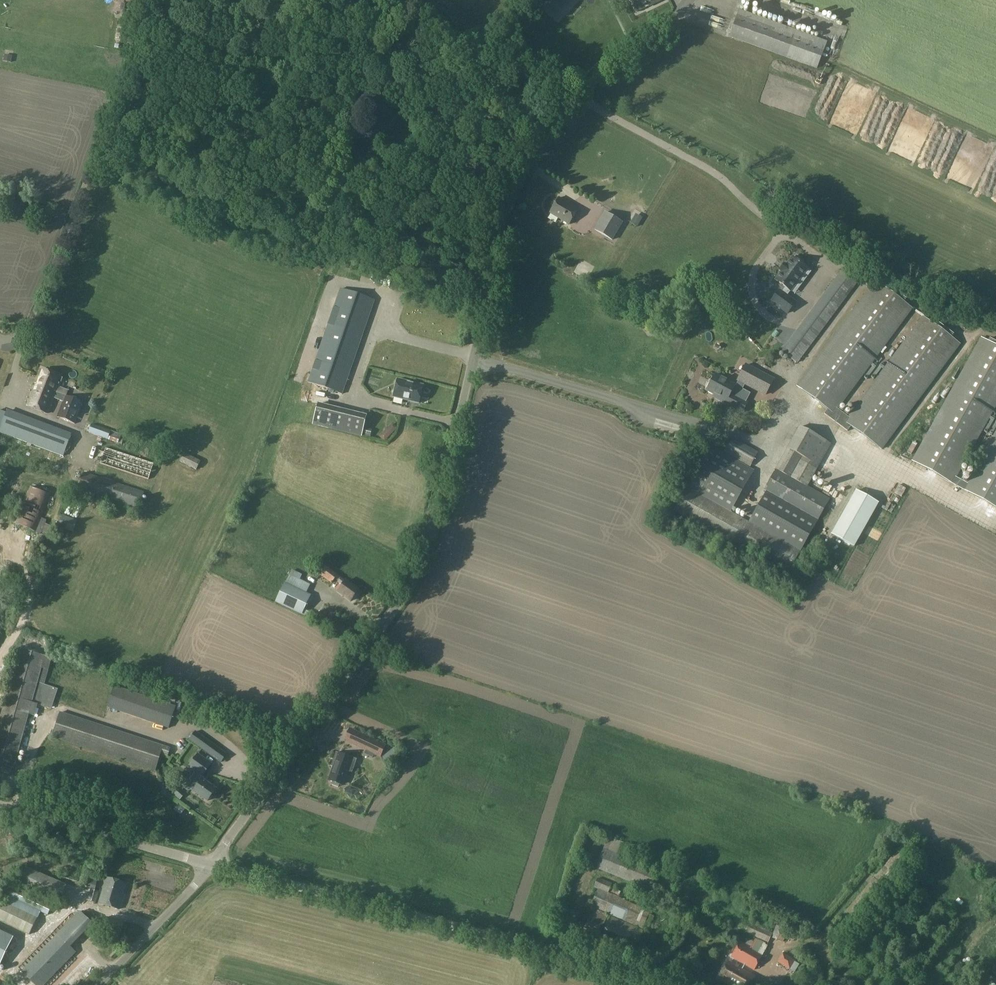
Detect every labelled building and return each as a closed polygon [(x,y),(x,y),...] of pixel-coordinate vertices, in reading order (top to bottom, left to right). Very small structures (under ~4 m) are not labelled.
[(570,0),(548,0),(560,11),(570,0)] [(638,12),(665,0),(632,0),(638,12)] [(817,68),(826,44),(827,41),(739,9),(729,36),(817,68)] [(828,21),(830,16),(821,12),(818,16),(828,21)] [(862,35),(866,24),(858,21),(854,31),(862,35)] [(391,131),(390,147),(405,148),(406,133),(391,131)] [(558,198),(550,213),(569,224),(578,209),(558,198)] [(604,212),(594,230),(613,241),(623,223),(604,212)] [(636,214),(630,224),(638,228),(643,218),(636,214)] [(771,302),(787,314),(796,303),(787,296),(790,291),(791,291),(795,286),(799,289),(807,278),(803,275),(807,269),(801,264),(804,261),(797,256),(794,259),(792,258),(776,280),(786,288),(782,293),(780,291),(771,302)] [(842,269),(780,352),(796,364),(858,281),(842,269)] [(598,274),(595,279),(602,283),(605,277),(598,274)] [(875,282),(797,387),(826,408),(835,415),(838,410),(913,310),(875,282)] [(343,395),(375,300),(340,288),(308,383),(343,395)] [(696,293),(688,302),(693,306),(700,297),(696,293)] [(923,317),(848,417),(844,422),(850,426),(882,450),(961,345),(923,317)] [(981,338),(912,460),(951,483),(964,490),(995,508),(995,432),(969,481),(957,474),(995,405),(995,346),(982,337),(981,338)] [(773,378),(745,364),(737,380),(738,380),(745,384),(765,394),(773,378)] [(62,378),(59,377),(42,370),(28,405),(48,413),(54,398),(56,393),(57,392),(54,391),(56,384),(60,385),(62,378)] [(745,384),(738,380),(735,386),(734,386),(735,385),(715,375),(707,390),(715,394),(714,397),(742,410),(750,393),(742,390),(745,384)] [(394,397),(419,403),(424,386),(398,380),(394,397)] [(56,393),(54,398),(62,401),(56,417),(75,424),(84,402),(65,395),(65,396),(56,393)] [(350,413),(317,405),(313,424),(345,432),(350,413)] [(835,415),(826,408),(822,413),(846,431),(850,426),(844,422),(848,417),(838,410),(835,415)] [(110,431),(93,425),(90,434),(108,439),(110,431)] [(388,426),(378,434),(384,440),(393,431),(388,426)] [(799,426),(786,449),(818,466),(818,467),(831,444),(799,426)] [(110,431),(108,439),(119,443),(122,434),(110,431)] [(9,442),(11,436),(0,432),(0,439),(9,442)] [(758,452),(731,437),(723,452),(750,467),(758,452)] [(709,446),(687,487),(731,512),(754,471),(709,446)] [(154,464),(118,452),(105,448),(100,465),(149,480),(154,464)] [(818,466),(786,449),(775,470),(776,470),(776,469),(807,487),(818,466)] [(180,462),(197,471),(201,461),(185,453),(180,462)] [(776,469),(776,470),(748,521),(800,550),(829,499),(807,487),(776,469)] [(85,492),(95,495),(138,509),(144,492),(83,473),(78,489),(85,492)] [(29,486),(14,523),(35,531),(50,495),(29,486)] [(731,512),(687,487),(673,510),(788,575),(801,551),(731,512)] [(879,503),(856,490),(832,535),(855,547),(879,503)] [(879,496),(877,500),(893,508),(895,504),(879,496)] [(73,532),(77,520),(62,515),(58,527),(73,532)] [(42,518),(36,533),(42,535),(47,521),(42,518)] [(240,557),(244,550),(230,543),(227,549),(240,557)] [(322,564),(316,572),(332,584),(335,579),(338,581),(341,578),(322,564)] [(296,578),(298,573),(288,569),(286,574),(296,578)] [(341,586),(336,593),(351,603),(360,590),(346,580),(345,581),(341,578),(338,581),(337,583),(341,586)] [(285,584),(277,602),(303,615),(303,614),(315,620),(317,616),(305,610),(311,596),(285,584)] [(346,630),(339,627),(336,631),(344,635),(346,630)] [(0,719),(0,764),(14,768),(29,715),(35,716),(38,705),(32,703),(45,656),(19,649),(0,719)] [(45,656),(32,703),(38,705),(52,709),(58,689),(44,685),(52,658),(45,656)] [(177,705),(115,685),(107,709),(169,729),(177,705)] [(164,745),(118,730),(60,711),(52,737),(156,771),(161,754),(164,745)] [(190,741),(221,763),(227,754),(197,731),(190,741)] [(385,746),(359,734),(354,744),(366,750),(368,747),(375,750),(374,754),(380,757),(385,746)] [(353,772),(357,759),(338,753),(331,773),(333,774),(331,781),(333,782),(332,785),(338,787),(339,784),(341,785),(346,770),(353,772)] [(197,754),(188,767),(195,773),(202,778),(203,776),(212,764),(197,754)] [(195,773),(192,777),(196,780),(201,783),(194,792),(208,802),(216,790),(203,780),(205,778),(203,776),(202,778),(195,773)] [(181,815),(185,809),(179,804),(175,810),(181,815)] [(659,873),(660,871),(632,860),(636,847),(608,836),(596,868),(652,891),(655,883),(659,873)] [(870,865),(876,869),(880,864),(874,860),(870,865)] [(59,903),(67,886),(26,868),(18,885),(59,903)] [(95,891),(98,879),(88,876),(85,888),(95,891)] [(99,904),(119,909),(126,883),(106,878),(99,904)] [(609,893),(611,888),(613,884),(598,878),(594,887),(598,889),(609,893)] [(53,904),(17,888),(10,885),(5,895),(48,915),(53,904)] [(609,893),(598,889),(591,906),(643,929),(645,925),(649,914),(650,912),(618,898),(609,893)] [(90,890),(88,900),(96,903),(99,892),(90,890)] [(0,900),(0,922),(28,936),(37,919),(0,900)] [(591,907),(586,918),(588,919),(602,925),(604,926),(609,915),(591,907)] [(103,929),(120,934),(123,922),(106,917),(103,929)] [(769,943),(771,937),(773,933),(738,917),(733,927),(769,943)] [(602,925),(588,919),(583,930),(598,936),(602,925)] [(777,926),(772,937),(783,943),(788,932),(777,926)] [(971,936),(977,941),(986,931),(980,926),(971,936)] [(0,933),(0,966),(13,939),(0,933)] [(49,942),(21,972),(34,984),(45,984),(75,954),(56,935),(49,942)] [(754,942),(749,939),(746,945),(763,955),(768,946),(755,939),(754,942)] [(106,941),(97,947),(101,953),(109,947),(106,941)] [(600,941),(599,948),(598,949),(619,955),(621,945),(606,941),(605,943),(600,941)] [(763,955),(746,945),(740,941),(731,958),(754,971),(763,955)] [(621,945),(619,955),(638,959),(640,948),(621,945)] [(783,953),(777,962),(789,970),(795,961),(783,953)] [(729,984),(750,984),(755,976),(729,961),(719,979),(729,984)] [(83,963),(69,973),(76,983),(90,973),(83,963)]
